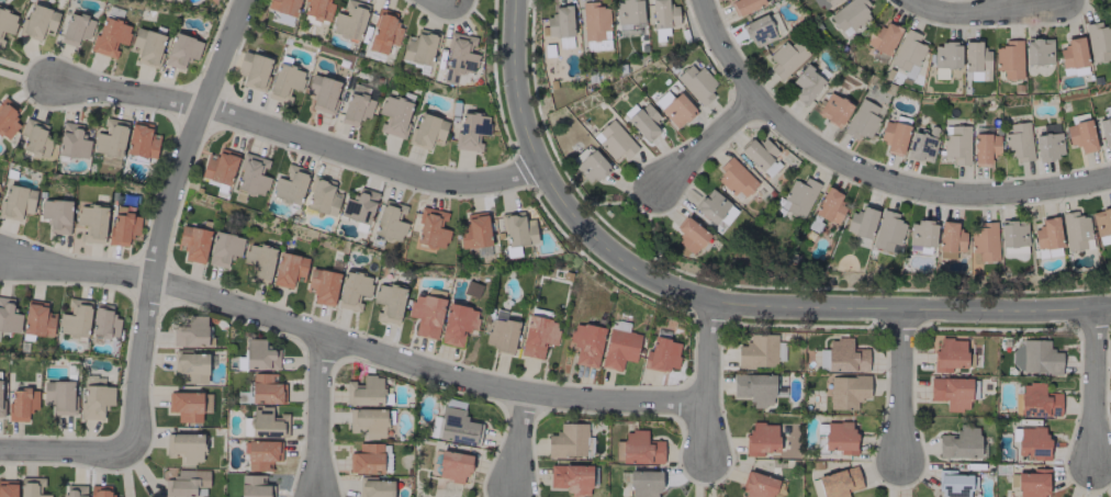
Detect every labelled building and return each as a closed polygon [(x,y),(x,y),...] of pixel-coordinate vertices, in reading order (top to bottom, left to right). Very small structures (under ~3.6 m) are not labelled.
[(299,0),(268,0),(266,9),(296,16),(299,0)] [(301,16),(329,22),(333,1),(327,0),(305,0),(301,16)] [(329,32),(357,41),(369,5),(352,0),(346,0),(342,14),(336,12),(329,32)] [(630,29),(630,23),(642,23),(641,0),(615,0),(616,30),(630,29)] [(667,6),(667,0),(651,0),(652,36),(668,35),(668,26),(678,26),(677,6),(667,6)] [(737,17),(764,5),(762,0),(733,0),(730,1),(737,17)] [(817,11),(839,0),(811,0),(817,11)] [(864,10),(870,6),(865,0),(848,0),(828,16),(845,37),(869,17),(864,10)] [(610,50),(608,7),(597,7),(597,1),(581,2),(584,51),(610,50)] [(60,13),(31,3),(19,34),(39,42),(43,32),(51,35),(60,13)] [(546,37),(558,36),(558,48),(572,48),(571,5),(552,6),(552,15),(546,16),(546,37)] [(396,13),(379,8),(366,49),(386,55),(389,43),(397,46),(403,26),(393,23),(396,13)] [(0,47),(4,33),(12,35),(17,14),(0,10),(0,47)] [(60,42),(76,47),(78,37),(88,40),(94,18),(69,11),(60,42)] [(783,35),(779,25),(772,28),(767,14),(742,23),(751,46),(783,35)] [(91,51),(114,58),(118,44),(125,46),(131,25),(101,16),(91,51)] [(901,27),(879,18),(867,47),(888,56),(901,27)] [(1101,28),(1100,22),(1085,23),(1089,63),(1110,60),(1110,27),(1101,28)] [(130,46),(139,48),(135,62),(155,68),(165,36),(136,27),(130,46)] [(888,67),(912,77),(926,46),(917,42),(920,35),(904,29),(888,67)] [(435,33),(417,30),(415,43),(403,41),(401,61),(431,65),(435,33)] [(196,60),(202,41),(174,32),(163,64),(182,70),(186,57),(196,60)] [(442,81),(458,84),(461,70),(474,72),(477,54),(471,53),(474,37),(450,32),(442,81)] [(1065,37),(1066,49),(1058,50),(1060,68),(1086,66),(1082,35),(1065,37)] [(1051,38),(1025,39),(1025,65),(1052,64),(1051,38)] [(768,68),(780,81),(808,54),(796,40),(789,46),(784,40),(767,56),(774,63),(768,68)] [(995,71),(1002,70),(1002,79),(1022,79),(1021,40),(1003,40),(1003,47),(995,48),(995,71)] [(989,71),(989,51),(980,51),(980,41),(963,41),(964,72),(989,71)] [(959,44),(933,43),(933,79),(947,79),(947,68),(959,68),(959,44)] [(241,84),(261,91),(271,60),(243,50),(236,70),(245,73),(241,84)] [(266,98),(287,104),(292,89),(299,91),(305,71),(277,62),(266,98)] [(696,71),(689,64),(675,77),(702,106),(714,95),(709,90),(716,83),(701,67),(696,71)] [(798,88),(792,96),(804,106),(824,80),(804,64),(790,82),(798,88)] [(1086,72),(1085,66),(1061,70),(1062,77),(1086,72)] [(340,82),(311,73),(305,93),(314,96),(311,108),(330,114),(340,82)] [(374,101),(366,98),(369,88),(352,83),(340,122),(356,127),(359,117),(368,120),(374,101)] [(678,92),(672,98),(664,89),(651,102),(677,128),(695,111),(678,92)] [(839,128),(852,105),(829,92),(816,114),(839,128)] [(379,132),(402,139),(412,103),(383,95),(378,114),(384,116),(379,132)] [(874,116),(878,107),(861,98),(842,132),(856,140),(859,134),(868,139),(879,119),(874,116)] [(7,140),(19,124),(13,120),(19,111),(3,99),(0,102),(0,135),(7,140)] [(652,123),(659,117),(645,102),(626,120),(646,142),(659,130),(652,123)] [(429,149),(432,138),(443,141),(447,120),(418,113),(410,145),(429,149)] [(488,136),(490,116),(459,113),(455,149),(479,151),(481,135),(488,136)] [(1103,146),(1110,144),(1110,117),(1097,121),(1103,146)] [(46,159),(52,141),(43,138),(47,125),(24,118),(19,135),(25,137),(21,151),(46,159)] [(127,122),(105,118),(102,134),(95,132),(91,153),(121,158),(127,122)] [(636,146),(611,119),(592,137),(617,164),(636,146)] [(154,160),(160,136),(150,133),(153,125),(132,120),(125,152),(154,160)] [(1080,153),(1096,150),(1089,120),(1064,125),(1069,146),(1078,144),(1080,153)] [(908,126),(883,121),(879,140),(888,142),(885,152),(902,156),(908,126)] [(89,140),(80,139),(82,124),(61,122),(58,156),(87,159),(89,140)] [(1033,161),(1028,122),(1009,124),(1010,133),(1003,134),(1006,156),(1014,155),(1014,163),(1033,161)] [(1043,133),(1059,133),(1058,124),(1042,124),(1043,133)] [(969,126),(949,125),(949,134),(942,134),(942,156),(952,157),(952,165),(968,165),(969,126)] [(932,163),(937,137),(911,132),(906,158),(932,163)] [(1034,135),(1036,160),(1063,158),(1061,133),(1034,135)] [(974,166),(990,165),(989,155),(999,154),(998,134),(972,135),(974,166)] [(768,177),(779,165),(772,158),(778,152),(764,139),(758,145),(750,138),(739,150),(768,177)] [(207,154),(200,177),(228,186),(239,154),(220,147),(216,157),(207,154)] [(573,167),(589,185),(609,167),(593,149),(573,167)] [(269,177),(263,176),(267,159),(244,153),(234,189),(263,197),(269,177)] [(757,183),(730,156),(718,168),(722,172),(717,178),(740,201),(757,183)] [(309,170),(288,164),(283,179),(277,177),(270,197),(297,206),(309,170)] [(332,192),(335,182),(313,175),(303,207),(334,217),(341,194),(332,192)] [(792,179),(778,208),(803,219),(819,184),(805,177),(802,184),(792,179)] [(31,214),(36,191),(7,184),(0,211),(0,216),(20,221),(22,212),(31,214)] [(367,226),(378,193),(359,187),(355,199),(346,196),(339,216),(367,226)] [(845,206),(838,202),(842,194),(826,187),(813,214),(836,225),(845,206)] [(737,211),(710,188),(693,208),(712,225),(717,219),(724,225),(737,211)] [(40,219),(50,219),(49,234),(69,234),(70,201),(41,199),(40,219)] [(395,220),(399,204),(382,200),(373,234),(401,241),(406,223),(395,220)] [(104,243),(106,207),(77,205),(76,225),(83,225),(82,242),(104,243)] [(109,245),(127,246),(128,236),(138,237),(140,215),(124,214),(125,207),(113,206),(109,245)] [(447,212),(422,207),(414,243),(444,249),(448,230),(440,229),(441,221),(445,222),(447,212)] [(844,233),(870,239),(876,212),(850,207),(844,233)] [(1098,245),(1110,242),(1110,208),(1090,212),(1098,245)] [(899,214),(881,209),(871,247),(891,252),(892,245),(899,246),(905,224),(897,222),(899,214)] [(1087,216),(1078,217),(1077,210),(1060,213),(1066,252),(1092,248),(1087,216)] [(459,248),(488,247),(487,212),(466,213),(467,229),(458,229),(459,248)] [(535,245),(534,219),(523,220),(523,213),(501,213),(503,246),(535,245)] [(674,229),(682,234),(676,243),(694,255),(709,233),(683,216),(674,229)] [(1060,247),(1057,216),(1040,218),(1041,229),(1033,230),(1034,249),(1060,247)] [(1027,246),(1026,225),(1015,225),(1014,220),(999,221),(1000,248),(1027,246)] [(934,247),(935,222),(917,221),(916,229),(908,228),(908,246),(934,247)] [(954,260),(955,252),(963,252),(964,231),(958,231),(958,222),(939,221),(937,259),(954,260)] [(970,260),(997,259),(995,222),(978,222),(979,230),(969,230),(970,260)] [(209,230),(180,225),(176,246),(185,247),(182,260),(204,264),(209,230)] [(243,237),(214,231),(207,265),(228,269),(231,255),(240,257),(243,237)] [(251,281),(268,284),(275,248),(246,243),(243,263),(254,265),(251,281)] [(308,258),(278,252),(271,285),(291,289),(293,279),(303,281),(308,258)] [(340,274),(310,268),(306,287),(315,289),(312,302),(333,307),(340,274)] [(337,308),(358,311),(360,295),(369,297),(372,276),(342,272),(337,308)] [(398,325),(405,289),(377,283),(372,303),(380,304),(376,320),(398,325)] [(435,340),(445,301),(413,293),(407,317),(417,319),(413,335),(435,340)] [(0,297),(0,331),(18,334),(21,314),(11,313),(13,299),(0,297)] [(92,301),(69,298),(67,314),(60,313),(57,334),(86,338),(92,301)] [(22,334),(51,338),(55,314),(46,313),(47,302),(27,299),(22,334)] [(90,336),(117,340),(120,319),(111,318),(113,306),(95,303),(90,336)] [(439,342),(461,347),(465,330),(474,332),(479,310),(447,303),(439,342)] [(519,356),(542,360),(545,344),(554,346),(559,322),(527,315),(519,356)] [(173,346),(206,347),(206,317),(173,316),(173,346)] [(518,323),(491,317),(484,347),(511,353),(518,323)] [(603,327),(571,323),(568,350),(575,351),(574,365),(598,368),(603,327)] [(640,334),(608,328),(601,368),(621,371),(623,360),(635,362),(640,334)] [(737,344),(737,366),(775,367),(776,334),(750,333),(750,345),(737,344)] [(681,343),(653,336),(650,351),(645,350),(641,367),(666,372),(667,367),(675,369),(681,343)] [(965,370),(966,339),(933,338),(932,369),(965,370)] [(278,369),(278,350),(264,349),(264,339),(245,339),(244,369),(278,369)] [(819,349),(818,371),(867,372),(868,349),(851,349),(851,339),(828,339),(828,349),(819,349)] [(1061,374),(1061,351),(1049,350),(1049,340),(1022,340),(1022,348),(1012,348),(1012,373),(1061,374)] [(207,383),(208,353),(174,353),(173,373),(188,374),(187,383),(207,383)] [(275,374),(251,374),(252,404),(281,403),(281,383),(275,383),(275,374)] [(774,375),(733,374),(732,397),(750,397),(750,407),(773,407),(774,375)] [(346,404),(389,404),(389,398),(382,397),(382,376),(361,376),(361,382),(346,382),(346,404)] [(857,409),(856,399),(869,399),(868,376),(829,377),(829,409),(857,409)] [(929,400),(945,401),(945,410),(969,411),(970,379),(929,378),(929,400)] [(73,381),(43,381),(42,405),(52,405),(52,414),(72,415),(73,381)] [(1060,417),(1060,394),(1043,394),(1044,383),(1020,383),(1020,394),(1018,394),(1018,416),(1060,417)] [(80,419),(103,419),(103,405),(113,405),(113,386),(80,385),(80,419)] [(38,409),(37,389),(8,390),(8,421),(28,420),(28,410),(38,409)] [(201,422),(201,412),(210,413),(211,393),(167,392),(167,412),(181,413),(180,422),(201,422)] [(482,423),(464,421),(466,410),(442,407),(437,441),(479,446),(482,423)] [(251,408),(251,436),(285,437),(286,415),(271,415),(271,408),(251,408)] [(348,430),(368,431),(367,437),(385,438),(385,409),(349,409),(348,430)] [(854,455),(853,422),(824,423),(824,449),(836,449),(837,455),(854,455)] [(546,434),(547,457),(592,457),(592,436),(587,436),(586,423),(559,424),(559,434),(546,434)] [(777,452),(778,424),(751,423),(751,433),(745,433),(744,456),(762,457),(762,452),(777,452)] [(978,458),(978,426),(956,426),(956,435),(938,435),(938,457),(978,458)] [(1017,455),(1025,455),(1025,460),(1047,460),(1047,428),(1017,427),(1017,455)] [(663,441),(646,441),(646,431),(624,430),(624,443),(616,443),(615,462),(662,463),(663,441)] [(165,434),(166,458),(180,457),(180,464),(203,463),(202,434),(165,434)] [(245,471),(271,471),(270,461),(279,461),(278,441),(245,441),(245,471)] [(348,472),(382,473),(382,443),(362,443),(362,453),(349,453),(348,472)] [(465,484),(470,456),(442,450),(436,478),(465,484)] [(549,465),(550,487),(568,487),(568,496),(590,496),(590,465),(549,465)] [(856,466),(817,477),(822,496),(847,496),(846,492),(862,488),(856,466)] [(1032,468),(1032,473),(1017,473),(1017,496),(1046,496),(1046,468),(1032,468)] [(208,470),(176,470),(175,480),(164,479),(164,496),(195,496),(195,488),(208,488),(208,470)] [(955,475),(955,470),(939,470),(938,496),(969,496),(969,475),(955,475)] [(629,471),(629,496),(659,496),(659,471),(629,471)] [(780,490),(775,488),(778,480),(746,471),(740,490),(744,491),(743,496),(778,496),(780,490)] [(269,485),(264,484),(264,475),(240,475),(240,496),(269,496),(269,485)] [(20,478),(20,496),(48,496),(48,494),(42,494),(42,478),(20,478)] [(0,480),(0,496),(16,496),(16,481),(0,480)] [(360,480),(359,496),(392,496),(392,480),(360,480)] [(86,485),(66,485),(65,496),(86,496),(86,485)] [(91,486),(91,496),(119,496),(110,496),(110,485),(91,486)]
